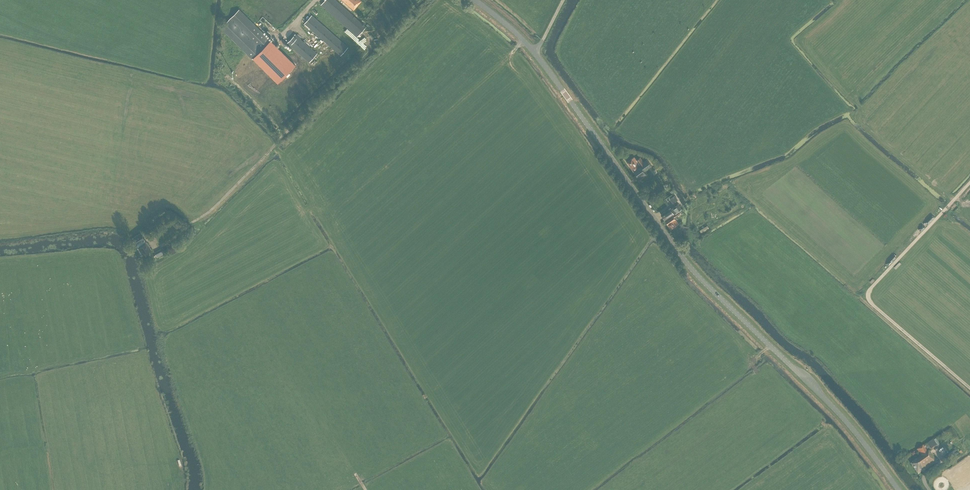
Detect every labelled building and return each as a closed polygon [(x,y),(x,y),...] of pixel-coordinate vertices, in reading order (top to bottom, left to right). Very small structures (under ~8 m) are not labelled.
[(366,27),(336,0),(325,0),(321,5),(350,30),(347,34),(354,40),(366,27)] [(361,1),(361,0),(342,0),(353,10),(361,1)] [(295,64),(239,9),(221,28),(276,83),(295,64)] [(341,56),(348,47),(312,15),(304,23),(341,56)] [(309,62),(317,53),(295,34),(287,43),(309,62)] [(650,164),(647,160),(643,162),(640,158),(636,160),(634,157),(627,162),(639,179),(646,175),(644,171),(651,166),(651,165),(652,164),(651,163),(650,164)] [(665,220),(672,215),(673,214),(675,217),(681,213),(679,210),(681,209),(678,204),(674,206),(670,208),(661,215),(665,220)] [(675,219),(672,215),(665,220),(667,224),(671,229),(675,226),(678,224),(675,219)] [(144,255),(152,250),(147,242),(146,242),(144,240),(145,239),(141,233),(131,239),(135,245),(136,245),(138,248),(139,247),(144,255)] [(164,253),(166,252),(163,247),(155,252),(155,253),(151,255),(154,259),(157,258),(158,259),(165,255),(164,253)] [(937,445),(934,440),(933,440),(928,444),(931,449),(937,445)] [(925,471),(937,462),(932,454),(931,455),(928,451),(927,452),(923,446),(917,450),(921,456),(912,462),(913,463),(911,464),(918,474),(924,470),(925,471)]
